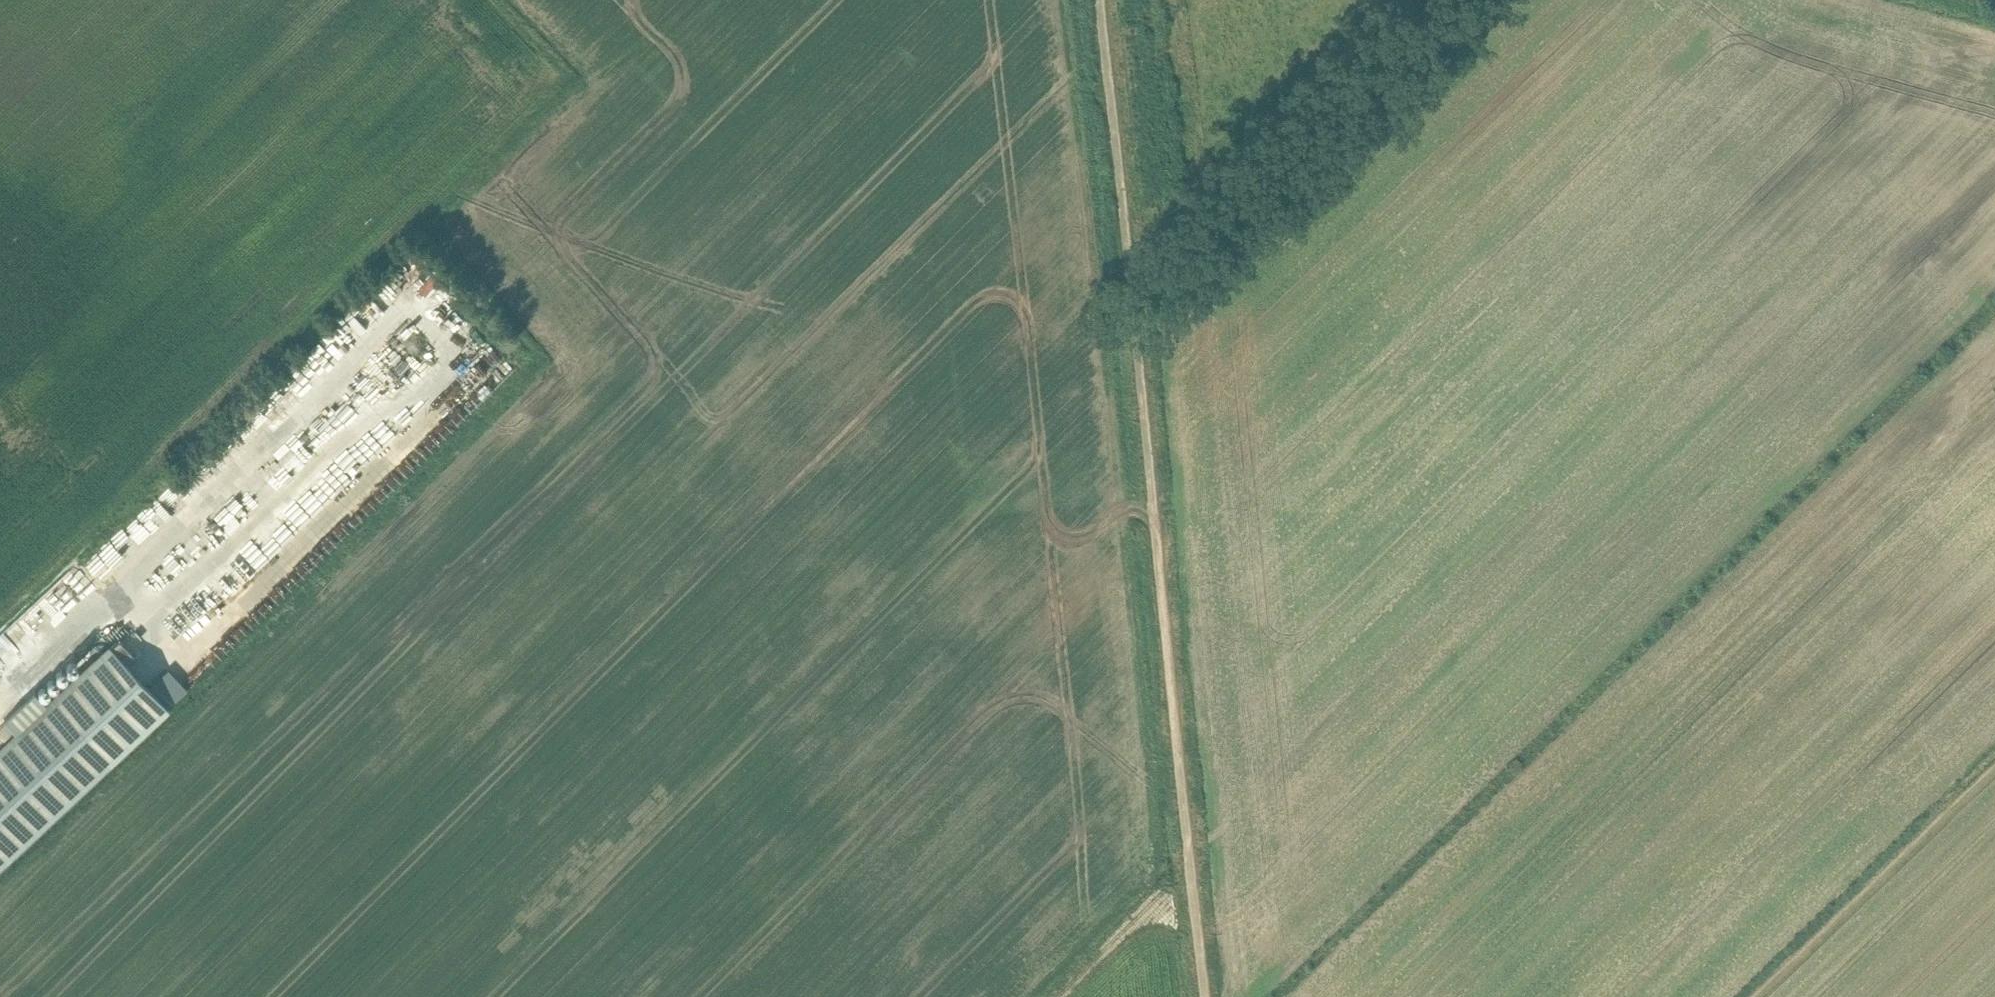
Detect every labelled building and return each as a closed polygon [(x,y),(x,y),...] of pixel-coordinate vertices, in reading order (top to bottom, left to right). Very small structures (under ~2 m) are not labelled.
[(281,513),(268,525),(283,541),(296,529),(281,513)] [(125,529),(90,556),(98,567),(134,541),(125,529)] [(0,747),(0,868),(170,709),(109,644),(47,702),(34,689),(4,719),(16,732),(0,747)]
